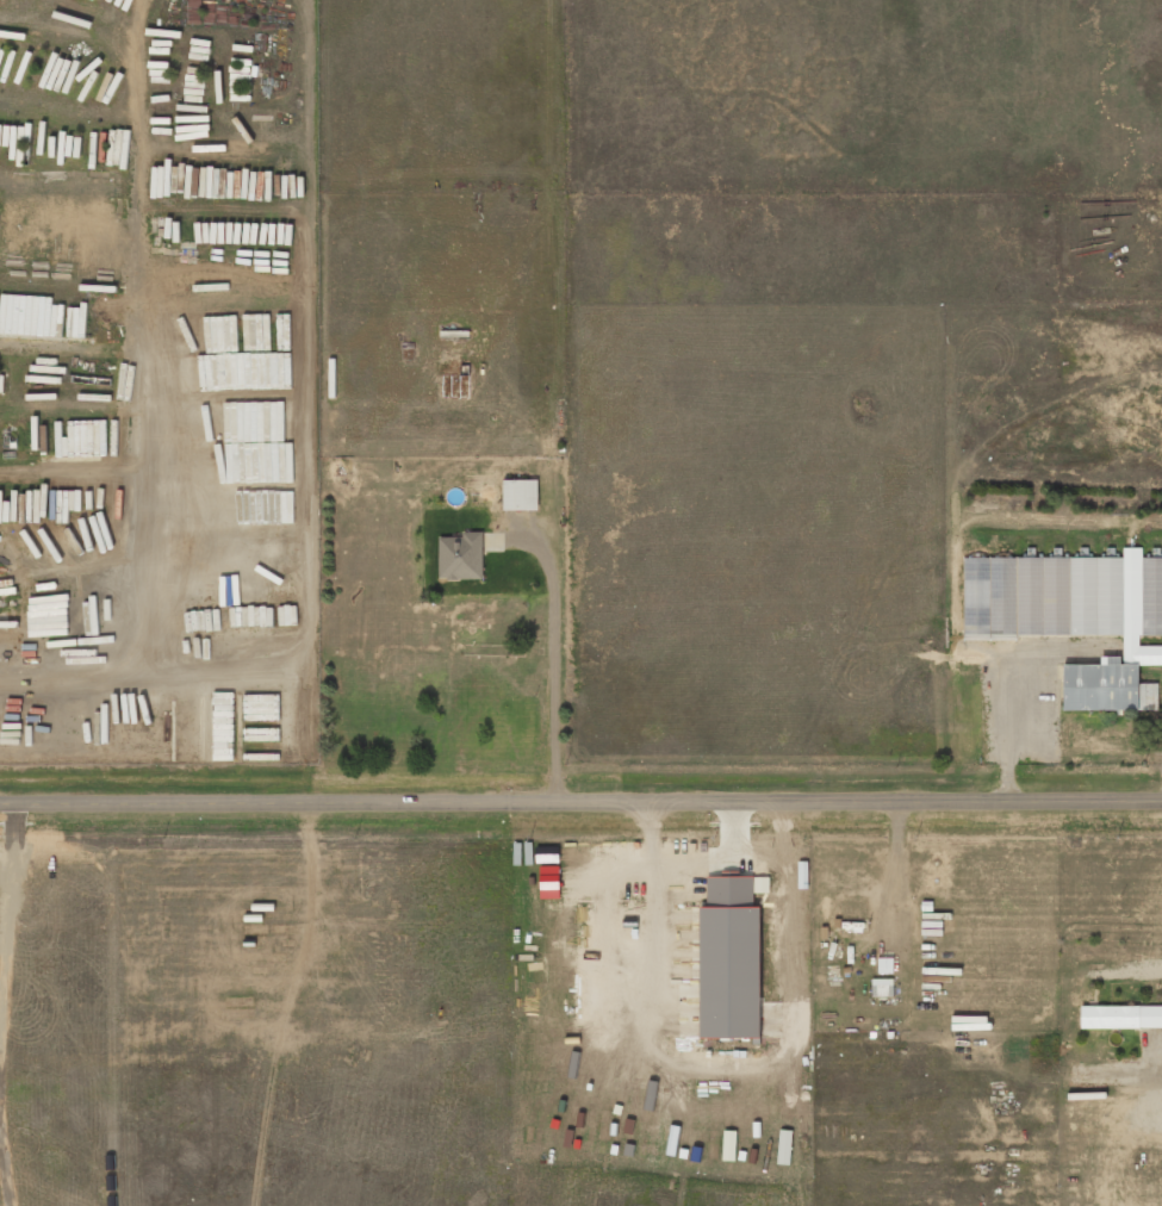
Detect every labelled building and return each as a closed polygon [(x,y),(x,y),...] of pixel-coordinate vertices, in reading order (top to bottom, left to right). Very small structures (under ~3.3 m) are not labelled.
[(504,510),(538,510),(537,479),(503,480),(504,510)] [(483,579),(482,531),(463,532),(463,537),(438,537),(439,580),(483,579)] [(1123,635),(1123,656),(1100,656),(1100,664),(1063,664),(1063,710),(1158,710),(1158,683),(1138,683),(1138,665),(1161,665),(1161,645),(1139,645),(1139,635),(1161,635),(1161,558),(1142,558),(1142,547),(1123,547),(1123,557),(963,557),(963,635),(1123,635)] [(872,997),(893,997),(893,978),(872,978),(872,997)] [(1081,1006),(1081,1029),(1161,1028),(1161,1005),(1081,1006)]
